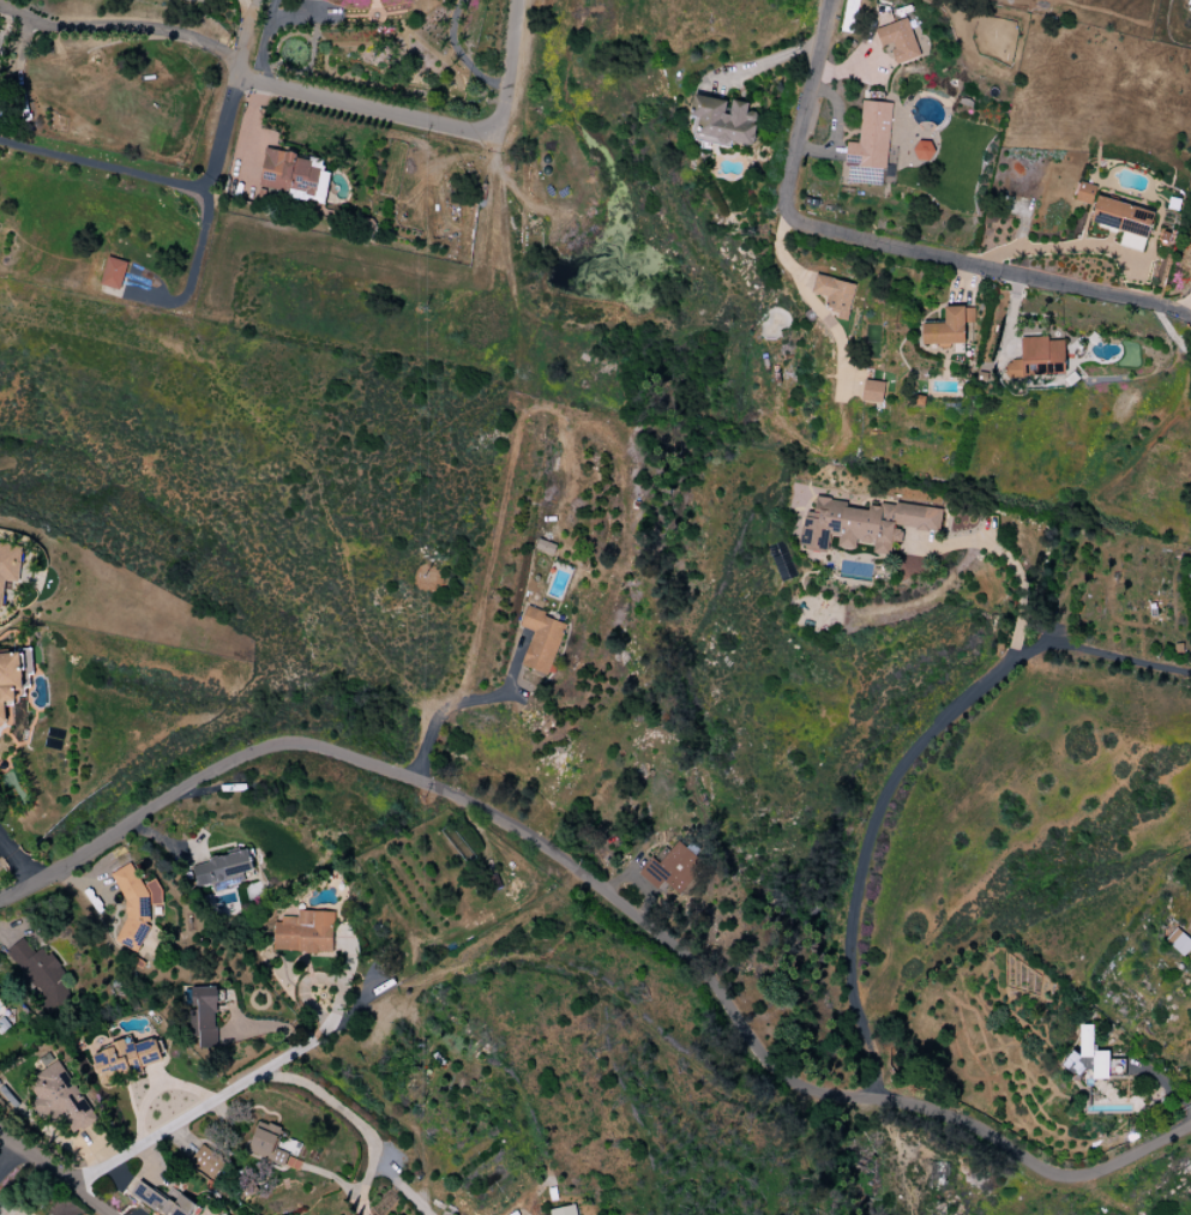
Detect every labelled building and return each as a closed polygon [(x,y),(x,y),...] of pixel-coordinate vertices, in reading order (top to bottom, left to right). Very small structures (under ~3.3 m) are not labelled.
[(842,32),(855,33),(859,0),(846,0),(842,32)] [(920,56),(907,19),(875,30),(881,47),(889,44),(897,64),(920,56)] [(753,146),(759,113),(747,111),(749,103),(729,100),(729,102),(695,96),(691,117),(695,117),(691,138),(731,145),(731,143),(753,146)] [(858,143),(847,143),(844,183),(883,186),(891,103),(862,101),(858,143)] [(936,159),(930,140),(911,146),(918,165),(936,159)] [(325,204),(332,164),(264,153),(259,185),(307,193),(306,201),(325,204)] [(1096,186),(1079,182),(1074,201),(1091,206),(1096,186)] [(1154,211),(1097,197),(1091,223),(1123,231),(1119,245),(1143,252),(1154,211)] [(99,285),(120,290),(128,262),(107,256),(99,285)] [(848,318),(855,284),(815,276),(811,294),(828,297),(825,313),(848,318)] [(922,324),(922,345),(965,344),(964,323),(974,323),(974,307),(944,307),(944,324),(922,324)] [(1010,360),(1011,377),(1065,376),(1064,340),(1048,341),(1048,337),(1020,338),(1021,360),(1010,360)] [(883,403),(885,382),(863,380),(862,402),(883,403)] [(942,509),(897,503),(869,507),(868,511),(847,508),(846,501),(815,497),(814,511),(804,513),(799,547),(817,550),(835,548),(858,551),(859,544),(869,545),(870,555),(889,557),(892,540),(900,539),(901,529),(929,531),(931,531),(939,532),(942,509)] [(553,555),(556,545),(538,539),(535,550),(553,555)] [(2,609),(4,581),(18,582),(22,545),(0,543),(0,609),(2,609)] [(521,666),(549,675),(567,622),(526,608),(519,627),(533,631),(521,666)] [(6,724),(5,703),(25,701),(23,673),(32,672),(31,652),(0,653),(0,725),(6,724)] [(660,864),(651,858),(638,875),(666,896),(671,889),(681,896),(705,862),(676,841),(660,864)] [(191,863),(197,890),(242,880),(241,874),(253,871),(249,851),(191,863)] [(143,949),(146,922),(154,918),(153,906),(162,905),(162,892),(156,879),(142,886),(131,863),(113,872),(113,876),(121,893),(121,950),(143,949)] [(334,912),(297,911),(297,919),(274,919),(273,951),(333,953),(334,912)] [(1190,947),(1190,940),(1175,929),(1165,943),(1184,957),(1190,947)] [(4,953),(53,1014),(69,1001),(62,991),(72,983),(43,947),(34,954),(22,938),(4,953)] [(199,1048),(215,1047),(214,988),(189,988),(190,1036),(198,1036),(199,1048)] [(1094,1025),(1080,1025),(1080,1053),(1067,1053),(1067,1072),(1093,1071),(1093,1079),(1124,1078),(1124,1059),(1109,1059),(1109,1051),(1094,1052),(1094,1025)] [(92,1052),(100,1081),(163,1064),(156,1037),(126,1046),(125,1043),(92,1052)] [(98,1118),(58,1061),(24,1085),(43,1112),(52,1106),(73,1136),(98,1118)] [(290,1155),(273,1148),(281,1131),(260,1121),(247,1151),(285,1168),(290,1155)] [(225,1163),(204,1144),(189,1160),(210,1180),(225,1163)] [(161,1214),(189,1214),(196,1203),(180,1195),(176,1203),(138,1182),(129,1197),(161,1214)] [(550,1214),(577,1214),(576,1205),(550,1209),(550,1214)]
